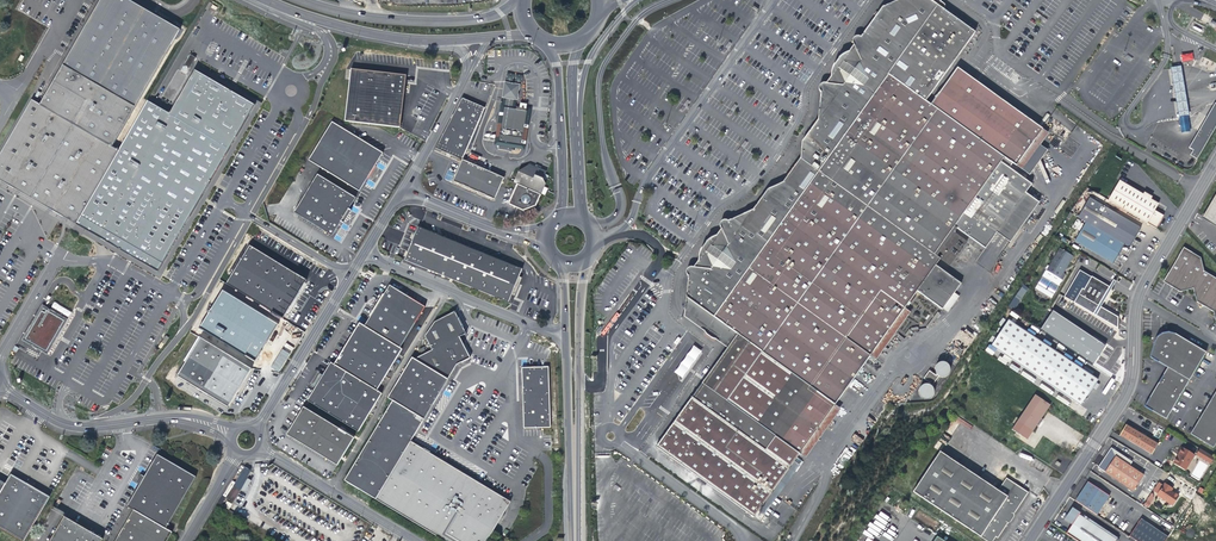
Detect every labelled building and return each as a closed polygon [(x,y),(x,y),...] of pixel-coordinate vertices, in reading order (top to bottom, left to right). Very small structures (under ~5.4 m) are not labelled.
[(128,0),(101,0),(61,68),(39,105),(119,151),(120,150),(113,146),(180,31),(128,0)] [(61,68),(101,0),(93,0),(69,41),(57,62),(55,65),(61,68)] [(882,7),(861,37),(860,37),(859,36),(858,36),(856,36),(855,37),(854,37),(853,38),(852,40),(852,41),(852,42),(853,44),(853,45),(854,45),(861,61),(843,85),(827,83),(826,83),(824,82),(823,82),(822,83),(820,84),(820,85),(819,86),(819,88),(819,89),(819,90),(820,92),(821,92),(818,119),(802,141),(801,158),(783,182),(768,189),(753,210),(728,221),(728,220),(727,220),(725,220),(724,220),(723,220),(721,221),(720,222),(720,224),(720,225),(720,226),(720,228),(721,229),(728,244),(711,269),(694,267),(693,267),(692,266),(691,266),(689,267),(688,268),(687,269),(686,270),(686,271),(686,273),(686,274),(687,275),(688,276),(686,297),(714,318),(718,313),(729,321),(726,326),(737,334),(727,348),(656,447),(754,517),(917,291),(942,310),(961,284),(936,265),(940,259),(950,266),(967,242),(954,232),(957,228),(985,249),(998,231),(1026,193),(1032,184),(1009,168),(1002,163),(1006,158),(1013,163),(1016,166),(1043,129),(957,68),(940,92),(934,97),(935,98),(931,104),(926,101),(975,32),(942,8),(932,12),(922,5),(922,0),(898,0),(882,7)] [(940,2),(939,0),(922,0),(922,5),(932,12),(942,8),(945,5),(940,2)] [(861,61),(854,45),(849,51),(848,52),(845,53),(842,56),(839,58),(837,61),(835,64),(833,68),(832,71),(831,75),(831,77),(827,83),(843,85),(861,61)] [(173,59),(189,68),(195,58),(179,48),(173,59)] [(1182,62),(1194,59),(1192,52),(1180,55),(1182,62)] [(201,61),(195,71),(256,107),(157,274),(164,279),(208,203),(263,109),(268,101),(265,99),(235,81),(201,61)] [(1182,138),(1192,136),(1185,92),(1181,66),(1170,68),(1182,138)] [(344,120),(400,127),(403,101),(405,74),(350,68),(344,120)] [(195,71),(194,70),(170,113),(149,101),(120,150),(119,151),(75,226),(102,241),(99,245),(112,253),(114,249),(157,274),(256,107),(195,71)] [(519,149),(526,110),(524,109),(519,109),(512,108),(514,100),(515,100),(518,86),(504,84),(502,98),(503,98),(502,106),(501,106),(496,134),(494,145),(498,146),(497,147),(496,149),(497,149),(497,151),(508,152),(508,153),(508,154),(509,154),(510,154),(510,153),(511,153),(513,153),(513,152),(514,152),(514,150),(513,150),(514,148),(519,149)] [(485,108),(462,98),(436,148),(462,160),(485,108)] [(38,107),(30,102),(0,153),(0,172),(38,107)] [(1189,148),(1193,150),(1190,155),(1194,157),(1197,159),(1215,126),(1215,104),(1215,103),(1189,148)] [(75,226),(119,151),(39,105),(38,107),(0,172),(0,181),(23,195),(20,200),(38,210),(41,205),(75,226)] [(359,191),(367,178),(375,166),(383,152),(331,121),(308,160),(359,191)] [(1043,129),(1016,166),(1030,175),(1047,150),(1040,145),(1049,133),(1043,129)] [(1006,158),(1002,163),(1009,168),(1013,163),(1006,158)] [(465,161),(462,160),(454,179),(455,182),(493,199),(496,197),(504,178),(487,171),(476,166),(465,161)] [(377,167),(375,166),(367,178),(370,179),(372,176),(377,167)] [(518,184),(533,191),(540,194),(545,184),(542,178),(544,174),(538,171),(536,173),(536,170),(528,167),(519,172),(514,183),(518,184)] [(332,236),(341,221),(349,208),(356,197),(317,173),(293,212),(332,236)] [(1108,200),(1156,229),(1161,221),(1164,216),(1155,210),(1159,204),(1119,181),(1108,200)] [(533,191),(518,184),(510,202),(511,204),(524,210),(525,207),(526,208),(527,208),(528,208),(529,208),(530,208),(530,207),(531,207),(532,206),(533,205),(533,204),(535,205),(540,194),(533,191)] [(1026,193),(998,231),(1012,240),(1039,202),(1026,193)] [(1086,222),(1124,245),(1129,248),(1141,228),(1089,198),(1078,217),(1086,222)] [(1212,208),(1208,218),(1215,222),(1215,201),(1212,208)] [(352,210),(349,208),(341,221),(343,223),(347,218),(352,210)] [(1124,245),(1086,222),(1080,232),(1118,255),(1124,245)] [(458,283),(471,249),(419,227),(405,260),(458,283)] [(728,244),(721,229),(717,235),(716,236),(712,237),(709,240),(707,242),(704,245),(702,248),(700,252),(699,255),(699,259),(698,261),(694,267),(711,269),(728,244)] [(1118,255),(1079,232),(1073,243),(1112,265),(1118,255)] [(226,283),(283,318),(306,279),(250,245),(226,283)] [(1183,247),(1163,282),(1180,292),(1193,288),(1196,302),(1213,312),(1215,324),(1215,278),(1204,271),(1201,258),(1183,247)] [(1065,275),(1063,273),(1070,261),(1068,260),(1071,255),(1060,248),(1057,254),(1059,255),(1052,267),(1050,266),(1047,271),(1046,270),(1035,288),(1051,298),(1065,275)] [(471,249),(458,283),(508,304),(516,286),(522,271),(471,249)] [(1091,277),(1079,270),(1072,283),(1082,288),(1074,303),(1093,314),(1099,305),(1109,287),(1091,277)] [(1093,314),(1096,316),(1101,307),(1116,281),(1113,280),(1109,287),(1099,305),(1093,314)] [(1082,288),(1072,283),(1064,297),(1074,303),(1082,288)] [(1015,297),(1020,300),(1028,288),(1023,285),(1015,297)] [(365,327),(401,348),(426,307),(390,286),(365,327)] [(254,362),(277,323),(223,291),(200,327),(254,362)] [(714,318),(686,297),(684,317),(704,331),(705,333),(707,335),(708,336),(710,337),(711,338),(713,339),(716,339),(727,348),(737,334),(726,326),(729,321),(718,313),(714,318)] [(1020,300),(1015,297),(1008,308),(1013,311),(1020,300)] [(1096,316),(1118,329),(1118,317),(1101,307),(1096,316)] [(42,310),(25,340),(46,353),(64,322),(42,310)] [(1017,319),(1019,315),(1011,311),(1009,314),(1017,319)] [(1094,363),(1106,344),(1052,311),(1040,330),(1094,363)] [(426,336),(433,351),(460,337),(467,334),(456,313),(436,322),(426,336)] [(991,346),(1080,406),(1089,393),(1098,379),(1008,320),(991,346)] [(401,348),(365,327),(360,324),(335,366),(377,392),(403,350),(401,348)] [(1166,419),(1206,352),(1175,334),(1168,332),(1162,333),(1156,337),(1154,343),(1150,357),(1167,368),(1144,406),(1166,419)] [(433,351),(416,360),(440,375),(456,366),(471,359),(460,337),(433,351)] [(252,369),(200,338),(177,376),(229,407),(252,369)] [(279,373),(294,347),(285,343),(271,368),(279,373)] [(413,358),(410,363),(404,372),(389,399),(394,402),(424,420),(425,420),(448,380),(440,375),(416,360),(413,358)] [(943,362),(942,362),(941,362),(940,362),(939,363),(938,364),(937,364),(936,365),(936,366),(936,367),(935,367),(935,368),(935,369),(935,370),(935,371),(936,372),(936,373),(937,374),(936,375),(929,371),(923,378),(930,383),(929,385),(928,384),(927,384),(926,384),(925,384),(924,384),(923,385),(922,386),(921,386),(920,387),(920,388),(920,389),(919,390),(919,391),(919,392),(919,393),(919,394),(920,395),(920,396),(921,397),(922,397),(922,398),(923,398),(924,399),(925,399),(926,399),(927,399),(928,399),(929,399),(930,398),(931,397),(932,397),(933,396),(933,395),(933,394),(934,393),(934,392),(934,391),(934,390),(934,389),(933,388),(932,387),(940,377),(941,377),(942,377),(943,377),(944,377),(945,377),(946,376),(947,376),(947,375),(948,375),(949,374),(949,373),(950,372),(950,371),(950,370),(950,369),(950,368),(950,367),(949,366),(949,365),(948,364),(947,364),(947,363),(946,363),(945,362),(944,362),(943,362)] [(359,433),(382,395),(377,392),(335,366),(331,364),(323,377),(316,389),(308,402),(359,433)] [(452,374),(456,366),(440,375),(448,380),(452,374)] [(524,426),(550,424),(547,368),(521,370),(524,426)] [(1022,371),(1020,374),(1033,382),(1035,379),(1022,371)] [(313,387),(316,389),(323,377),(320,375),(313,387)] [(93,388),(85,390),(82,412),(98,408),(93,388)] [(1190,434),(1213,448),(1215,443),(1215,391),(1190,434)] [(1018,422),(1033,432),(1037,426),(1040,422),(1041,423),(1043,420),(1041,419),(1050,405),(1035,396),(1018,422)] [(411,443),(424,420),(394,402),(345,482),(376,500),(411,443)] [(305,407),(287,436),(338,467),(354,439),(305,407)] [(1126,425),(1120,435),(1152,454),(1158,444),(1126,425)] [(411,443),(376,500),(444,540),(489,540),(507,511),(504,498),(411,443)] [(1177,457),(1173,464),(1185,470),(1194,455),(1183,448),(1180,453),(1181,454),(1178,457),(1177,457)] [(1214,457),(1200,448),(1196,455),(1211,464),(1213,461),(1212,460),(1214,457)] [(1133,491),(1144,476),(1129,466),(1132,462),(1114,450),(1109,451),(1098,467),(1133,491)] [(940,452),(913,492),(987,540),(993,540),(996,537),(998,538),(1011,518),(1028,493),(1006,478),(998,490),(940,452)] [(128,506),(134,510),(167,529),(197,476),(159,454),(146,476),(142,474),(140,478),(137,481),(141,484),(128,506)] [(7,483),(0,494),(0,527),(24,540),(25,540),(51,496),(34,487),(27,483),(12,474),(7,483)] [(1075,501),(1097,515),(1109,496),(1088,482),(1085,486),(1075,501)] [(1157,495),(1172,505),(1178,496),(1171,491),(1169,490),(1170,487),(1164,484),(1163,486),(1159,483),(1153,491),(1158,494),(1157,495)] [(232,487),(226,497),(233,502),(239,491),(232,487)] [(1066,534),(1077,540),(1116,540),(1079,515),(1080,513),(1073,508),(1070,512),(1065,520),(1072,524),(1066,534)] [(167,529),(134,510),(124,528),(119,535),(116,540),(168,540),(173,533),(167,529)] [(87,530),(80,526),(78,524),(65,517),(50,540),(102,540),(103,540),(87,530)] [(1141,519),(1129,537),(1136,540),(1165,540),(1168,537),(1141,519)] [(116,533),(119,535),(124,528),(120,526),(118,529),(116,533)]
